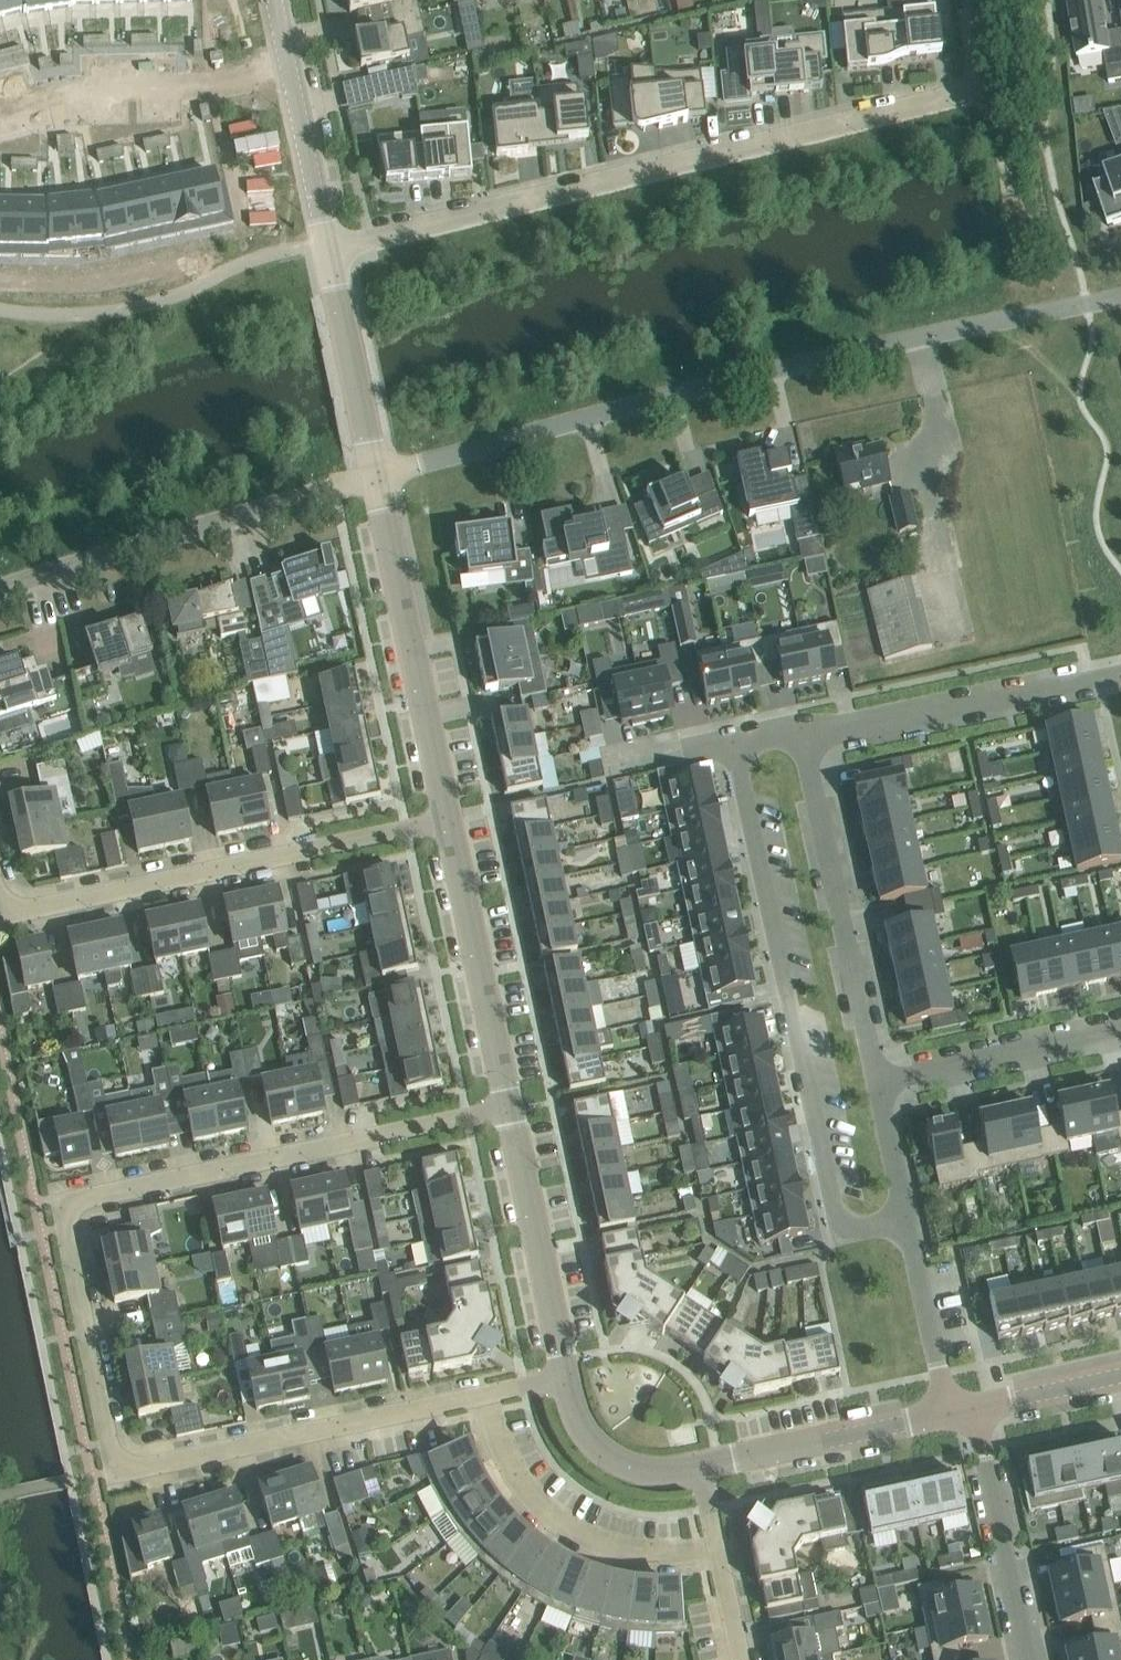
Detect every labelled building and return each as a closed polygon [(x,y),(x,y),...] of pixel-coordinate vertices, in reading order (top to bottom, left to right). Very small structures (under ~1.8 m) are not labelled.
[(22,13),(20,0),(0,0),(0,18),(22,13)] [(22,13),(23,16),(50,11),(49,0),(20,0),(22,13)] [(50,11),(77,6),(77,4),(76,0),(49,0),(50,11)] [(390,5),(393,18),(420,12),(417,0),(348,0),(351,14),(390,5)] [(805,3),(820,9),(827,9),(826,0),(804,0),(805,3)] [(901,3),(902,10),(888,11),(893,60),(907,58),(907,59),(944,55),(941,25),(936,25),(933,0),(930,0),(901,3)] [(1069,6),(1078,58),(1105,54),(1108,70),(1110,83),(1120,82),(1120,32),(1109,34),(1103,0),(1069,6)] [(754,3),(757,34),(770,33),(768,2),(754,3)] [(841,16),(847,71),(879,68),(878,61),(893,60),(888,11),(873,13),(841,16)] [(362,67),(410,57),(407,40),(425,36),(420,12),(393,18),(395,31),(356,39),(362,67)] [(158,46),(158,37),(145,38),(145,47),(158,46)] [(605,37),(591,41),(592,44),(593,56),(594,63),(603,62),(608,59),(605,37)] [(798,40),(798,45),(773,47),(772,47),(777,93),(823,88),(820,59),(824,59),(822,37),(798,40)] [(145,47),(145,38),(132,38),(132,47),(145,47)] [(84,39),(84,48),(97,48),(97,39),(84,39)] [(111,48),(110,39),(97,39),(97,48),(111,48)] [(204,56),(203,43),(194,43),(195,56),(204,56)] [(723,77),(726,103),(751,101),(750,96),(777,93),(772,47),(773,47),(773,45),(745,48),(745,50),(726,52),(728,76),(723,77)] [(23,48),(11,52),(13,60),(26,57),(23,48)] [(13,60),(11,52),(0,55),(0,64),(13,60)] [(61,58),(61,67),(74,66),(74,57),(61,58)] [(40,71),(53,68),(51,59),(38,63),(40,71)] [(369,80),(374,103),(402,96),(402,100),(418,98),(415,69),(369,80)] [(701,72),(679,74),(655,74),(659,123),(659,129),(685,122),(685,121),(684,121),(684,120),(706,118),(701,72)] [(630,73),(631,81),(608,83),(613,127),(659,123),(655,74),(630,73)] [(580,105),(579,86),(537,91),(538,100),(543,149),(568,147),(568,142),(588,140),(585,104),(580,105)] [(1094,98),(1074,100),(1076,115),(1096,113),(1094,98)] [(512,111),(492,113),(497,156),(528,153),(528,151),(543,149),(538,100),(511,102),(512,111)] [(211,119),(208,107),(200,108),(203,121),(211,119)] [(447,132),(437,133),(437,132),(422,134),(426,180),(451,177),(451,178),(472,175),(468,129),(446,131),(447,132)] [(385,180),(386,184),(401,183),(401,182),(426,180),(422,134),(406,135),(406,136),(397,137),(397,136),(377,138),(381,162),(379,162),(381,180),(385,180)] [(76,150),(74,137),(66,138),(67,151),(76,150)] [(171,146),(169,137),(156,140),(158,148),(171,146)] [(57,139),(58,152),(67,151),(66,138),(57,139)] [(143,143),(145,151),(158,148),(156,140),(143,143)] [(124,156),(123,147),(110,150),(111,159),(124,156)] [(110,150),(97,153),(99,162),(111,159),(110,150)] [(12,170),(25,170),(25,161),(12,161),(12,170)] [(38,170),(38,161),(25,161),(25,170),(38,170)] [(1109,227),(1120,223),(1120,165),(1105,170),(1109,183),(1095,187),(1109,227)] [(218,176),(195,179),(201,222),(225,218),(218,176)] [(195,179),(171,183),(178,226),(201,222),(195,179)] [(171,183),(148,187),(154,230),(178,226),(171,183)] [(148,187),(124,191),(131,233),(154,230),(148,187)] [(124,191),(100,194),(105,235),(105,237),(131,233),(124,191)] [(100,192),(72,195),(77,238),(105,235),(100,194),(100,192)] [(72,195),(45,198),(46,200),(48,241),(77,238),(72,195)] [(46,200),(22,201),(23,244),(49,243),(48,241),(46,200)] [(0,202),(0,245),(23,244),(22,201),(0,202)] [(864,446),(835,454),(844,489),(861,485),(862,490),(890,483),(881,447),(865,451),(864,446)] [(749,517),(790,509),(798,543),(820,538),(807,478),(788,482),(783,457),(784,457),(783,456),(762,460),(760,454),(737,459),(749,517)] [(650,501),(634,508),(649,544),(650,546),(651,545),(649,540),(695,520),(697,525),(723,514),(716,493),(694,502),(685,482),(681,483),(679,479),(647,493),(650,501)] [(898,534),(915,530),(906,494),(889,499),(898,534)] [(572,520),(571,515),(542,521),(547,547),(543,548),(547,568),(569,563),(569,565),(584,562),(584,560),(598,557),(603,576),(620,573),(617,555),(628,553),(624,533),(605,536),(601,517),(590,519),(589,516),(572,520)] [(509,526),(508,524),(471,529),(471,530),(455,532),(456,543),(458,562),(466,561),(468,578),(504,573),(506,587),(526,584),(534,583),(530,551),(515,553),(513,537),(515,537),(513,526),(511,526),(511,525),(509,526)] [(256,608),(263,640),(271,680),(298,674),(297,667),(303,666),(289,628),(308,622),(302,602),(320,596),(340,592),(331,551),(330,553),(284,568),(284,569),(285,569),(287,575),(271,580),(271,581),(272,581),(279,601),(257,608),(257,607),(256,608)] [(742,555),(720,565),(726,578),(749,574),(742,555)] [(534,583),(535,596),(543,594),(538,571),(533,572),(534,583)] [(886,667),(932,654),(911,580),(865,593),(886,667)] [(534,583),(526,584),(527,598),(536,597),(535,596),(534,583)] [(271,680),(263,640),(248,643),(246,635),(248,635),(244,617),(237,619),(237,615),(239,614),(239,613),(237,613),(231,587),(233,587),(233,585),(171,608),(172,610),(173,609),(177,626),(178,626),(179,637),(205,632),(205,626),(209,625),(208,620),(219,618),(224,640),(240,636),(241,645),(240,645),(249,685),(271,680)] [(668,591),(647,595),(651,613),(672,609),(668,591)] [(533,605),(507,611),(510,624),(536,618),(533,605)] [(604,624),(600,605),(576,610),(580,628),(604,624)] [(672,609),(680,648),(697,644),(689,605),(672,609)] [(139,619),(117,627),(117,628),(86,638),(96,668),(73,676),(79,705),(93,701),(108,697),(101,676),(136,664),(135,659),(153,653),(147,636),(144,637),(139,619)] [(480,667),(481,669),(539,657),(531,620),(505,626),(506,627),(509,639),(476,646),(477,654),(475,654),(477,667),(480,667)] [(838,623),(799,632),(810,684),(836,678),(830,652),(843,649),(838,623)] [(799,632),(760,640),(766,666),(779,663),(785,689),(810,684),(799,632)] [(760,640),(721,649),(732,701),(758,695),(752,669),(766,666),(760,640)] [(661,662),(637,667),(649,723),(664,720),(663,716),(674,713),(668,688),(683,684),(675,645),(658,649),(661,662)] [(732,701),(721,649),(696,654),(707,706),(732,701)] [(539,657),(481,669),(486,693),(519,686),(521,698),(521,699),(547,694),(539,657)] [(7,703),(11,716),(0,720),(0,736),(34,724),(30,710),(61,700),(55,682),(51,683),(47,671),(38,674),(34,662),(21,667),(18,658),(17,658),(18,662),(14,663),(14,662),(0,666),(0,706),(7,703)] [(649,723),(637,667),(612,673),(609,660),(593,663),(601,703),(616,699),(622,725),(632,722),(633,727),(649,723)] [(357,673),(348,675),(319,681),(325,706),(362,698),(360,698),(355,675),(357,674),(357,673)] [(363,699),(362,698),(325,706),(330,731),(368,723),(368,722),(365,723),(360,700),(363,699)] [(93,701),(79,705),(80,708),(88,734),(102,730),(93,701)] [(263,719),(274,717),(272,704),(261,706),(263,719)] [(489,721),(492,721),(497,744),(494,745),(494,746),(532,737),(527,712),(503,717),(502,717),(489,720),(489,721)] [(583,726),(594,724),(592,712),(580,714),(583,726)] [(274,717),(263,719),(266,733),(277,731),(274,717)] [(1046,729),(1051,752),(1097,742),(1092,719),(1046,729)] [(368,724),(368,723),(330,731),(335,756),(373,748),(373,747),(370,747),(365,724),(368,724)] [(594,724),(583,726),(586,740),(597,738),(594,724)] [(494,746),(497,746),(502,769),(499,770),(500,770),(537,762),(532,737),(494,746)] [(1051,752),(1056,776),(1102,766),(1097,742),(1051,752)] [(275,774),(269,747),(255,750),(261,777),(275,774)] [(373,748),(335,756),(319,759),(324,784),(341,780),(378,772),(376,772),(371,749),(373,748)] [(278,768),(291,765),(288,752),(276,755),(278,768)] [(977,755),(980,769),(989,767),(986,754),(977,755)] [(902,760),(904,773),(913,771),(911,758),(902,760)] [(194,791),(211,787),(205,760),(188,764),(194,791)] [(64,762),(37,768),(43,796),(11,803),(17,831),(61,822),(55,795),(70,788),(64,762)] [(507,794),(505,794),(505,796),(543,788),(537,762),(500,770),(500,771),(502,770),(507,794)] [(602,762),(589,764),(592,781),(605,778),(602,762)] [(166,848),(156,804),(153,790),(128,790),(123,763),(107,767),(119,820),(131,818),(134,832),(139,854),(166,848)] [(194,791),(188,764),(177,766),(182,793),(194,791)] [(291,765),(278,768),(281,781),(294,778),(291,765)] [(1056,776),(1061,800),(1107,790),(1102,766),(1056,776)] [(657,772),(665,812),(674,810),(713,801),(708,775),(686,780),(683,767),(657,772)] [(989,767),(980,769),(983,782),(992,780),(989,767)] [(383,796),(381,797),(376,774),(378,773),(378,772),(341,780),(346,806),(369,801),(370,805),(371,805),(371,801),(384,798),(383,796)] [(854,784),(860,807),(905,798),(900,774),(854,784)] [(259,782),(234,787),(243,831),(270,826),(261,781),(259,782)] [(234,787),(209,793),(209,792),(207,793),(217,837),(243,831),(234,787)] [(283,792),(284,800),(289,821),(304,818),(299,788),(283,792)] [(1061,800),(1067,824),(1112,814),(1107,790),(1061,800)] [(616,795),(622,822),(639,818),(633,791),(616,795)] [(968,795),(971,808),(980,806),(977,793),(968,795)] [(181,798),(181,799),(156,804),(166,848),(192,842),(183,798),(181,798)] [(603,826),(614,824),(609,798),(597,800),(603,826)] [(860,807),(865,831),(910,821),(905,798),(860,807)] [(987,802),(990,815),(999,813),(996,800),(987,802)] [(671,839),(680,838),(680,836),(720,828),(714,801),(713,801),(674,810),(665,812),(671,839)] [(508,812),(511,811),(516,835),(513,835),(514,836),(552,828),(546,802),(508,810),(508,812)] [(980,806),(971,808),(974,822),(983,820),(980,806)] [(115,811),(96,814),(100,838),(119,834),(115,811)] [(999,813),(990,815),(993,828),(1002,826),(999,813)] [(1067,824),(1072,847),(1117,837),(1112,814),(1067,824)] [(865,831),(870,855),(915,845),(910,821),(865,831)] [(22,860),(55,853),(61,881),(88,875),(83,849),(67,849),(61,822),(17,831),(22,860)] [(514,837),(516,836),(521,859),(519,860),(519,861),(557,853),(552,828),(514,836),(514,837)] [(680,838),(685,863),(725,854),(719,829),(720,829),(720,828),(680,836),(680,838)] [(1072,847),(1077,871),(1120,861),(1120,854),(1117,837),(1072,847)] [(990,853),(987,840),(978,842),(981,855),(990,853)] [(870,855),(875,879),(921,869),(915,845),(870,855)] [(997,849),(1000,862),(1009,860),(1006,847),(997,849)] [(630,863),(627,850),(616,852),(619,865),(630,863)] [(519,861),(521,861),(526,884),(524,885),(562,877),(557,853),(519,861)] [(677,864),(683,891),(731,881),(728,867),(725,854),(685,863),(677,864)] [(124,855),(106,860),(108,871),(126,867),(124,855)] [(1009,860),(1000,862),(1003,875),(1012,873),(1009,860)] [(619,865),(622,879),(633,876),(630,863),(619,865)] [(361,873),(343,877),(350,906),(366,902),(366,903),(404,895),(404,894),(402,895),(397,871),(399,871),(399,869),(390,871),(386,872),(385,868),(383,868),(384,872),(362,877),(361,873)] [(921,869),(875,879),(880,903),(926,893),(921,869)] [(1098,875),(1100,884),(1113,881),(1111,872),(1098,875)] [(524,886),(526,885),(531,909),(529,909),(529,910),(567,902),(562,877),(524,885),(524,886)] [(1087,877),(1074,880),(1075,889),(1089,886),(1087,877)] [(643,892),(637,893),(638,901),(661,896),(658,880),(642,884),(643,892)] [(1075,889),(1074,880),(1060,883),(1062,892),(1075,889)] [(683,891),(688,918),(736,908),(734,895),(731,881),(683,891)] [(319,913),(317,905),(313,884),(297,887),(303,916),(319,913)] [(1038,888),(1024,891),(1026,900),(1039,897),(1038,888)] [(930,892),(933,905),(942,903),(939,890),(930,892)] [(287,935),(278,891),(251,896),(261,940),(275,937),(277,951),(289,949),(292,966),(306,963),(301,936),(289,939),(287,935)] [(1026,900),(1024,891),(1011,893),(1013,902),(1026,900)] [(404,895),(366,903),(372,927),(409,919),(407,919),(402,896),(404,895)] [(251,896),(224,902),(227,912),(229,924),(234,946),(235,951),(238,964),(239,964),(264,959),(261,940),(251,896)] [(623,916),(634,914),(630,901),(620,903),(623,916)] [(529,911),(532,910),(537,933),(534,934),(534,935),(573,927),(567,902),(529,910),(529,911)] [(942,903),(933,905),(936,918),(945,916),(942,903)] [(210,952),(200,907),(173,913),(183,957),(208,952),(210,952)] [(688,918),(694,945),(743,934),(742,933),(741,931),(744,930),(742,919),(739,919),(736,908),(688,918)] [(183,957),(173,913),(147,919),(156,963),(158,963),(158,962),(183,957)] [(634,914),(623,916),(629,942),(640,939),(634,914)] [(409,920),(409,919),(372,927),(377,952),(406,946),(415,944),(414,943),(412,944),(407,921),(409,920)] [(886,929),(891,953),(937,943),(931,919),(886,929)] [(122,924),(110,926),(95,929),(105,973),(108,987),(119,985),(122,980),(119,970),(130,968),(130,969),(132,968),(122,924)] [(317,925),(306,927),(309,941),(319,938),(317,925)] [(657,925),(644,928),(650,954),(663,951),(657,925)] [(542,958),(540,959),(540,960),(578,952),(573,927),(534,935),(535,935),(537,935),(542,958)] [(105,973),(95,929),(69,935),(78,980),(80,979),(105,973)] [(1111,932),(1120,977),(1120,930),(1111,932)] [(985,933),(988,946),(997,945),(994,931),(985,933)] [(1086,938),(1096,984),(1120,978),(1120,977),(1111,932),(1086,938)] [(694,945),(700,971),(748,961),(743,934),(694,945)] [(319,938),(309,941),(311,954),(321,952),(322,952),(319,938)] [(1086,938),(1061,943),(1071,989),(1096,984),(1086,938)] [(20,961),(5,964),(5,963),(3,963),(12,1004),(15,1020),(28,1017),(32,1012),(32,1009),(27,990),(52,985),(54,985),(44,940),(17,946),(20,961)] [(891,953),(896,977),(942,967),(937,943),(891,953)] [(1061,943),(1036,949),(1046,995),(1071,989),(1061,943)] [(377,952),(360,956),(367,989),(408,980),(407,972),(420,969),(420,968),(417,969),(412,945),(415,945),(415,944),(406,946),(377,952)] [(636,975),(646,973),(641,947),(631,949),(636,975)] [(1046,995),(1036,949),(1011,954),(1021,1000),(1046,995)] [(235,951),(223,954),(228,980),(242,978),(239,964),(238,964),(235,951)] [(223,954),(209,957),(214,983),(220,982),(222,994),(231,992),(228,981),(228,980),(223,954)] [(982,958),(985,971),(994,969),(991,956),(982,958)] [(657,958),(662,979),(670,977),(666,957),(657,958)] [(542,969),(544,969),(549,992),(547,992),(547,993),(586,985),(580,959),(541,968),(542,969)] [(748,961),(700,971),(709,1011),(744,1004),(741,990),(754,987),(748,961)] [(159,967),(145,970),(151,997),(165,994),(159,967)] [(896,977),(901,1001),(947,991),(942,967),(896,977)] [(145,970),(131,973),(137,1000),(151,997),(145,970)] [(670,977),(662,979),(664,987),(672,986),(670,977)] [(647,998),(659,996),(656,983),(644,985),(647,998)] [(81,984),(67,987),(73,1013),(87,1010),(81,984)] [(321,984),(311,986),(314,1000),(324,998),(321,984)] [(386,993),(370,996),(375,1022),(391,1018),(429,1010),(428,1010),(426,1010),(421,987),(423,986),(423,985),(414,987),(402,989),(386,993)] [(547,994),(549,993),(554,1017),(552,1017),(552,1018),(591,1010),(586,985),(547,993),(547,994)] [(67,987),(53,990),(59,1016),(73,1013),(67,987)] [(947,991),(901,1001),(907,1025),(952,1015),(947,991)] [(659,996),(647,998),(649,1010),(661,1008),(659,996)] [(324,998),(314,1000),(317,1013),(327,1011),(324,998)] [(429,1010),(391,1018),(375,1022),(381,1046),(434,1035),(434,1034),(431,1035),(426,1011),(429,1011),(429,1010)] [(552,1018),(555,1018),(559,1041),(557,1042),(557,1043),(596,1034),(591,1010),(552,1018)] [(957,1013),(959,1027),(968,1025),(965,1011),(957,1013)] [(165,1012),(155,1014),(156,1020),(158,1032),(169,1029),(165,1012)] [(713,1032),(719,1058),(767,1048),(761,1021),(713,1032)] [(683,1024),(665,1027),(668,1044),(686,1040),(683,1024)] [(557,1043),(560,1043),(565,1066),(562,1066),(563,1067),(600,1059),(598,1050),(614,1047),(610,1031),(596,1034),(557,1043)] [(156,1035),(139,1039),(142,1052),(159,1048),(156,1035)] [(434,1035),(381,1046),(386,1071),(429,1062),(439,1059),(436,1059),(432,1036),(434,1036),(434,1035)] [(653,1065),(666,1063),(660,1035),(647,1037),(653,1065)] [(308,1040),(311,1057),(313,1066),(315,1066),(328,1063),(322,1037),(321,1037),(308,1040)] [(341,1040),(330,1043),(333,1056),(344,1054),(341,1040)] [(719,1058),(725,1085),(773,1074),(767,1048),(719,1058)] [(65,1053),(64,1054),(69,1064),(80,1115),(94,1112),(88,1086),(81,1050),(65,1053)] [(258,1050),(244,1053),(249,1079),(263,1076),(258,1050)] [(244,1053),(229,1056),(233,1072),(235,1082),(237,1082),(249,1079),(244,1053)] [(344,1054),(333,1056),(336,1070),(339,1082),(349,1079),(346,1067),(347,1067),(344,1054)] [(311,1057),(286,1062),(289,1076),(297,1113),(299,1120),(325,1114),(316,1068),(315,1066),(313,1066),(311,1057)] [(429,1062),(386,1071),(392,1101),(410,1097),(409,1092),(430,1088),(431,1092),(432,1092),(431,1088),(444,1085),(444,1084),(442,1084),(437,1061),(439,1060),(439,1059),(429,1062)] [(570,1091),(568,1091),(568,1093),(606,1085),(600,1059),(563,1067),(563,1068),(565,1067),(570,1091)] [(180,1066),(166,1069),(172,1096),(186,1093),(183,1080),(180,1066)] [(166,1069),(152,1072),(155,1088),(158,1099),(172,1096),(166,1069)] [(731,1112),(739,1110),(739,1109),(778,1101),(773,1076),(773,1075),(773,1074),(725,1085),(731,1112)] [(186,1093),(172,1096),(176,1116),(188,1114),(194,1143),(221,1137),(212,1093),(208,1078),(208,1075),(183,1080),(186,1093)] [(289,1076),(264,1081),(262,1081),(272,1126),(299,1120),(289,1076)] [(365,1076),(354,1078),(356,1087),(367,1085),(365,1076)] [(349,1079),(339,1082),(345,1110),(360,1106),(354,1078),(349,1079)] [(102,1083),(88,1086),(94,1112),(108,1109),(105,1098),(102,1083)] [(236,1087),(212,1093),(221,1137),(248,1131),(238,1087),(236,1087)] [(155,1088),(130,1093),(141,1145),(143,1153),(170,1147),(164,1119),(176,1116),(172,1096),(158,1099),(155,1088)] [(1083,1095),(1093,1138),(1117,1133),(1119,1143),(1120,1142),(1120,1114),(1115,1115),(1109,1090),(1083,1095)] [(108,1109),(94,1112),(97,1129),(109,1126),(111,1137),(115,1155),(116,1159),(143,1153),(141,1145),(130,1093),(105,1098),(108,1109)] [(663,1097),(660,1097),(664,1114),(676,1112),(672,1095),(663,1097)] [(1063,1126),(1050,1129),(1056,1156),(1070,1153),(1068,1144),(1093,1138),(1083,1095),(1057,1101),(1063,1126)] [(571,1109),(574,1108),(579,1132),(576,1132),(577,1133),(614,1125),(609,1099),(571,1107),(571,1109)] [(739,1110),(745,1135),(745,1136),(785,1127),(782,1114),(781,1114),(778,1101),(739,1109),(739,1110)] [(1031,1107),(1005,1112),(1017,1166),(1043,1160),(1043,1159),(1056,1156),(1050,1129),(1037,1132),(1031,1107)] [(676,1112),(664,1114),(666,1125),(678,1122),(676,1112)] [(985,1143),(972,1146),(978,1175),(1017,1166),(1005,1112),(979,1118),(985,1143)] [(61,1155),(64,1170),(92,1164),(82,1119),(81,1120),(56,1126),(55,1120),(39,1124),(38,1119),(36,1119),(45,1160),(46,1159),(46,1158),(61,1155)] [(978,1175),(972,1146),(959,1149),(953,1123),(927,1129),(939,1189),(980,1180),(978,1175)] [(577,1134),(579,1133),(584,1156),(582,1157),(582,1158),(619,1150),(614,1125),(577,1133),(577,1134)] [(736,1137),(742,1164),(790,1154),(787,1141),(788,1141),(785,1127),(745,1136),(745,1135),(736,1137)] [(682,1162),(693,1160),(690,1146),(679,1149),(682,1162)] [(582,1158),(584,1158),(589,1181),(587,1182),(625,1174),(619,1150),(582,1158)] [(742,1164),(748,1191),(796,1181),(796,1180),(795,1180),(790,1154),(742,1164)] [(446,1155),(444,1156),(445,1160),(422,1165),(427,1190),(456,1184),(465,1182),(462,1182),(458,1159),(460,1158),(460,1157),(447,1160),(446,1155)] [(693,1160),(682,1162),(685,1175),(696,1173),(693,1160)] [(386,1200),(384,1193),(380,1171),(364,1174),(370,1203),(386,1200)] [(587,1183),(589,1182),(594,1206),(592,1206),(592,1207),(630,1199),(625,1174),(587,1182),(587,1183)] [(354,1221),(345,1177),(318,1183),(327,1227),(352,1221),(352,1222),(354,1221)] [(748,1191),(754,1218),(801,1207),(802,1207),(796,1181),(748,1191)] [(465,1182),(456,1184),(427,1190),(414,1193),(419,1218),(461,1209),(470,1207),(470,1206),(468,1207),(463,1183),(465,1183),(465,1182)] [(327,1227),(318,1183),(291,1188),(301,1233),(303,1232),(302,1232),(327,1227)] [(277,1238),(267,1194),(240,1199),(250,1243),(275,1238),(277,1238)] [(250,1243),(240,1199),(213,1205),(223,1249),(225,1249),(250,1243)] [(600,1230),(597,1231),(598,1232),(635,1224),(630,1199),(592,1207),(592,1208),(595,1207),(600,1230)] [(690,1216),(701,1213),(697,1199),(686,1202),(690,1216)] [(157,1206),(129,1212),(132,1226),(108,1231),(111,1245),(103,1247),(109,1275),(110,1275),(117,1274),(153,1266),(148,1239),(162,1232),(157,1206)] [(470,1207),(461,1209),(419,1218),(424,1242),(475,1231),(473,1231),(468,1208),(470,1208),(470,1207)] [(801,1207),(754,1218),(759,1244),(807,1234),(801,1207)] [(377,1227),(388,1225),(386,1212),(374,1215),(377,1227)] [(1107,1212),(1094,1215),(1096,1224),(1109,1221),(1107,1212)] [(1096,1224),(1094,1215),(1081,1218),(1083,1227),(1096,1224)] [(693,1241),(707,1238),(703,1220),(689,1223),(693,1241)] [(375,1251),(370,1224),(357,1227),(362,1254),(375,1251)] [(388,1225),(377,1227),(380,1242),(391,1240),(388,1225)] [(1062,1229),(1049,1232),(1051,1240),(1064,1238),(1062,1229)] [(475,1231),(424,1242),(430,1268),(481,1257),(481,1256),(478,1256),(473,1233),(476,1232),(475,1231)] [(1051,1240),(1049,1232),(1036,1234),(1038,1243),(1051,1240)] [(637,1233),(599,1241),(600,1242),(602,1242),(607,1265),(643,1257),(637,1233)] [(295,1267),(311,1264),(306,1238),(290,1240),(295,1267)] [(1015,1239),(1002,1242),(1004,1251),(1017,1248),(1015,1239)] [(295,1267),(290,1240),(280,1242),(284,1269),(295,1267)] [(1004,1251),(1002,1242),(989,1245),(991,1253),(1004,1251)] [(710,1267),(718,1255),(710,1249),(701,1261),(710,1267)] [(228,1254),(213,1257),(219,1284),(234,1281),(228,1254)] [(731,1275),(741,1260),(732,1255),(723,1271),(731,1275)] [(620,1318),(633,1326),(638,1319),(663,1336),(665,1332),(686,1301),(646,1275),(643,1257),(607,1265),(605,1265),(613,1303),(625,1311),(620,1318)] [(731,1275),(742,1281),(751,1266),(741,1260),(731,1275)] [(389,1275),(392,1275),(389,1263),(380,1265),(382,1278),(389,1276),(389,1275)] [(483,1265),(473,1267),(446,1273),(451,1298),(486,1291),(485,1290),(480,1267),(483,1266),(483,1265)] [(109,1275),(115,1304),(147,1297),(153,1325),(181,1319),(175,1293),(159,1293),(153,1266),(117,1274),(110,1275),(109,1275)] [(807,1282),(820,1280),(818,1266),(805,1268),(807,1282)] [(805,1268),(801,1269),(789,1272),(792,1285),(807,1282),(805,1268)] [(787,1289),(784,1272),(773,1274),(776,1291),(787,1289)] [(1106,1275),(1115,1314),(1116,1317),(1120,1315),(1120,1272),(1106,1275)] [(392,1275),(389,1275),(389,1276),(382,1278),(384,1285),(397,1282),(399,1281),(398,1275),(392,1276),(392,1275)] [(761,1293),(772,1291),(770,1275),(758,1277),(761,1293)] [(1115,1314),(1106,1275),(1083,1280),(1091,1319),(1092,1322),(1115,1314)] [(410,1290),(430,1286),(428,1277),(399,1283),(399,1281),(397,1282),(399,1292),(386,1295),(392,1294),(398,1324),(407,1322),(408,1323),(404,1301),(410,1290)] [(1091,1319),(1083,1280),(1059,1285),(1068,1325),(1069,1327),(1091,1319)] [(386,1295),(399,1292),(397,1282),(384,1285),(386,1295)] [(1068,1325),(1059,1285),(1036,1290),(1045,1330),(1046,1332),(1068,1325)] [(1013,1288),(1011,1289),(1012,1291),(1021,1335),(1022,1337),(1045,1330),(1036,1290),(1015,1294),(1013,1288)] [(486,1291),(451,1298),(456,1320),(448,1332),(427,1337),(434,1370),(433,1371),(434,1373),(471,1365),(479,1353),(486,1357),(495,1344),(488,1340),(496,1327),(488,1290),(485,1290),(486,1291)] [(999,1342),(1021,1335),(1012,1291),(991,1297),(990,1293),(988,1294),(989,1300),(999,1342)] [(684,1347),(684,1348),(706,1314),(686,1301),(665,1332),(685,1345),(684,1347)] [(374,1308),(379,1335),(392,1332),(387,1305),(374,1308)] [(228,1330),(224,1312),(209,1316),(214,1334),(228,1330)] [(686,1346),(706,1359),(726,1327),(706,1314),(684,1348),(685,1348),(686,1346)] [(313,1349),(330,1346),(324,1318),(307,1322),(313,1349)] [(181,1319),(153,1325),(159,1353),(127,1360),(133,1388),(140,1387),(177,1379),(172,1352),(186,1345),(181,1319)] [(313,1349),(307,1322),(295,1324),(301,1352),(313,1349)] [(737,1394),(741,1387),(754,1395),(791,1387),(791,1385),(783,1349),(766,1353),(726,1327),(706,1359),(703,1362),(729,1379),(724,1385),(737,1394)] [(237,1365),(250,1363),(245,1336),(232,1338),(237,1365)] [(402,1342),(409,1378),(410,1378),(410,1375),(433,1371),(434,1370),(427,1337),(402,1342)] [(377,1338),(377,1339),(352,1344),(362,1388),(389,1382),(379,1338),(377,1338)] [(840,1377),(834,1344),(832,1339),(807,1344),(815,1382),(816,1382),(815,1380),(839,1375),(839,1377),(840,1377)] [(352,1344),(327,1349),(325,1349),(335,1394),(362,1388),(352,1344)] [(814,1382),(815,1382),(807,1344),(783,1349),(791,1385),(814,1380),(814,1382)] [(299,1355),(300,1355),(275,1361),(284,1405),(311,1399),(301,1355),(299,1355)] [(275,1361),(250,1366),(249,1366),(248,1366),(257,1410),(284,1405),(275,1361)] [(139,1417),(171,1410),(177,1438),(205,1432),(200,1411),(199,1405),(183,1406),(177,1379),(140,1387),(133,1388),(139,1417)] [(1096,1443),(1105,1486),(1108,1499),(1120,1496),(1120,1441),(1120,1438),(1096,1443)] [(1096,1443),(1073,1448),(1084,1502),(1085,1502),(1083,1491),(1105,1486),(1096,1443)] [(430,1457),(429,1454),(419,1457),(420,1458),(431,1487),(464,1472),(474,1468),(474,1467),(471,1468),(463,1448),(466,1447),(465,1446),(430,1457)] [(1073,1448),(1049,1453),(1061,1507),(1084,1502),(1073,1448)] [(1061,1507),(1049,1453),(1025,1458),(1030,1483),(1025,1484),(1024,1482),(1023,1483),(1029,1514),(1061,1507)] [(365,1484),(377,1480),(373,1468),(361,1472),(365,1484)] [(474,1468),(464,1472),(431,1487),(437,1500),(445,1513),(485,1489),(484,1488),(482,1489),(472,1470),(474,1469),(474,1468)] [(325,1512),(311,1469),(285,1477),(299,1520),(323,1512),(323,1513),(325,1512)] [(364,1484),(365,1484),(361,1472),(347,1476),(356,1504),(369,1500),(364,1484)] [(957,1473),(932,1479),(942,1522),(966,1517),(957,1473)] [(356,1504),(347,1476),(334,1481),(340,1502),(342,1508),(356,1504)] [(299,1520),(285,1477),(259,1485),(272,1529),(274,1528),(299,1520)] [(932,1479),(909,1484),(918,1527),(942,1522),(932,1479)] [(909,1484),(886,1489),(895,1532),(918,1527),(909,1484)] [(483,1490),(485,1489),(445,1513),(452,1524),(460,1536),(497,1508),(497,1507),(495,1508),(483,1490)] [(895,1532),(886,1489),(862,1495),(871,1538),(895,1532)] [(250,1540),(235,1493),(209,1501),(227,1557),(251,1550),(257,1567),(270,1563),(262,1537),(250,1540)] [(841,1511),(839,1500),(838,1498),(837,1498),(837,1500),(814,1505),(821,1538),(824,1552),(849,1547),(846,1533),(844,1522),(841,1511)] [(849,1498),(839,1500),(841,1511),(851,1509),(849,1498)] [(183,1509),(185,1517),(198,1557),(186,1560),(194,1587),(206,1583),(208,1582),(203,1565),(227,1557),(209,1501),(183,1509)] [(753,1532),(760,1536),(752,1549),(759,1586),(762,1586),(762,1585),(797,1577),(797,1576),(793,1557),(801,1542),(821,1538),(814,1505),(814,1503),(776,1511),(768,1523),(761,1519),(753,1532)] [(496,1510),(498,1508),(497,1508),(460,1536),(469,1547),(479,1557),(512,1525),(512,1524),(510,1526),(496,1510)] [(853,1520),(851,1509),(841,1511),(844,1522),(853,1520)] [(338,1552),(352,1547),(341,1511),(327,1516),(338,1552)] [(122,1542),(131,1583),(133,1583),(132,1578),(149,1574),(147,1567),(171,1560),(173,1560),(159,1516),(132,1525),(137,1540),(124,1543),(124,1542),(122,1542)] [(1101,1521),(1104,1534),(1115,1531),(1112,1518),(1101,1521)] [(856,1530),(853,1520),(844,1522),(846,1533),(856,1530)] [(511,1527),(513,1525),(512,1525),(479,1557),(489,1567),(499,1577),(529,1541),(529,1540),(527,1542),(511,1527)] [(1076,1526),(1066,1529),(1068,1542),(1079,1539),(1076,1526)] [(1068,1542),(1066,1529),(1055,1531),(1058,1544),(1068,1542)] [(270,1563),(284,1559),(276,1532),(262,1537),(270,1563)] [(528,1543),(530,1541),(529,1541),(499,1577),(511,1585),(522,1593),(548,1554),(547,1554),(546,1556),(528,1543)] [(948,1547),(950,1556),(952,1567),(964,1564),(960,1544),(948,1547)] [(1051,1573),(1057,1599),(1113,1587),(1113,1586),(1120,1584),(1120,1560),(1108,1563),(1105,1547),(1077,1553),(1080,1567),(1051,1573)] [(547,1557),(548,1555),(548,1554),(522,1593),(528,1597),(534,1601),(540,1604),(547,1608),(568,1566),(567,1566),(566,1568),(547,1557)] [(952,1567),(950,1556),(938,1559),(941,1570),(952,1567)] [(902,1561),(905,1573),(907,1584),(919,1581),(914,1558),(902,1561)] [(194,1587),(186,1560),(172,1565),(181,1591),(194,1587)] [(274,1576),(270,1563),(263,1565),(267,1579),(274,1576)] [(567,1568),(568,1566),(547,1608),(559,1614),(572,1619),(589,1575),(588,1575),(587,1577),(567,1568)] [(338,1586),(332,1567),(319,1571),(325,1590),(338,1586)] [(380,1586),(376,1571),(364,1574),(368,1589),(380,1586)] [(780,1608),(792,1605),(805,1602),(807,1612),(819,1609),(811,1573),(797,1576),(797,1577),(762,1585),(762,1586),(767,1609),(764,1609),(765,1611),(767,1610),(780,1608)] [(907,1584),(905,1573),(892,1576),(895,1587),(907,1584)] [(889,1587),(886,1574),(875,1576),(879,1590),(889,1587)] [(589,1578),(590,1575),(589,1575),(572,1619),(586,1624),(599,1627),(611,1582),(610,1582),(610,1584),(589,1578)] [(926,1627),(983,1615),(982,1611),(985,1610),(981,1595),(978,1595),(977,1589),(948,1595),(945,1581),(917,1587),(926,1627)] [(611,1585),(612,1582),(611,1582),(599,1627),(613,1630),(627,1633),(634,1586),(633,1586),(633,1589),(611,1585)] [(206,1583),(194,1587),(197,1595),(209,1591),(206,1583)] [(634,1589),(634,1586),(627,1633),(641,1634),(656,1635),(657,1588),(656,1588),(656,1591),(634,1589)] [(657,1591),(657,1588),(656,1635),(687,1634),(689,1633),(687,1623),(684,1624),(680,1587),(679,1587),(679,1590),(657,1591)] [(877,1587),(869,1588),(872,1604),(880,1602),(877,1587)] [(1094,1632),(1120,1626),(1120,1623),(1113,1587),(1057,1599),(1062,1624),(1091,1618),(1094,1632)] [(430,1604),(439,1596),(431,1588),(423,1596),(430,1604)] [(872,1604),(869,1588),(860,1590),(863,1606),(864,1606),(872,1604)] [(899,1611),(898,1590),(883,1591),(884,1612),(899,1611)] [(439,1596),(430,1604),(442,1616),(450,1608),(439,1596)] [(794,1615),(807,1612),(805,1602),(792,1605),(794,1615)] [(872,1604),(864,1606),(867,1620),(883,1616),(880,1602),(872,1604)] [(792,1605),(780,1608),(782,1617),(794,1615),(792,1605)] [(316,1607),(280,1615),(283,1631),(320,1622),(316,1607)] [(780,1608),(767,1610),(769,1620),(782,1617),(780,1608)] [(847,1629),(843,1613),(815,1620),(818,1636),(847,1629)] [(983,1615),(926,1627),(933,1659),(962,1659),(959,1647),(988,1640),(983,1615)] [(1094,1632),(1097,1645),(1068,1651),(1069,1658),(1066,1658),(1067,1659),(1120,1659),(1120,1648),(1120,1642),(1120,1641),(1120,1626),(1094,1632)] [(773,1642),(772,1641),(771,1641),(775,1659),(816,1659),(817,1659),(833,1657),(831,1645),(815,1648),(811,1632),(810,1633),(810,1634),(773,1642)] [(475,1639),(470,1647),(473,1649),(482,1655),(487,1647),(478,1641),(475,1639)] [(481,1656),(482,1657),(487,1659),(504,1659),(509,1653),(503,1650),(490,1642),(487,1647),(482,1655),(481,1656)] [(410,1658),(410,1659),(452,1659),(451,1650),(410,1658)]
